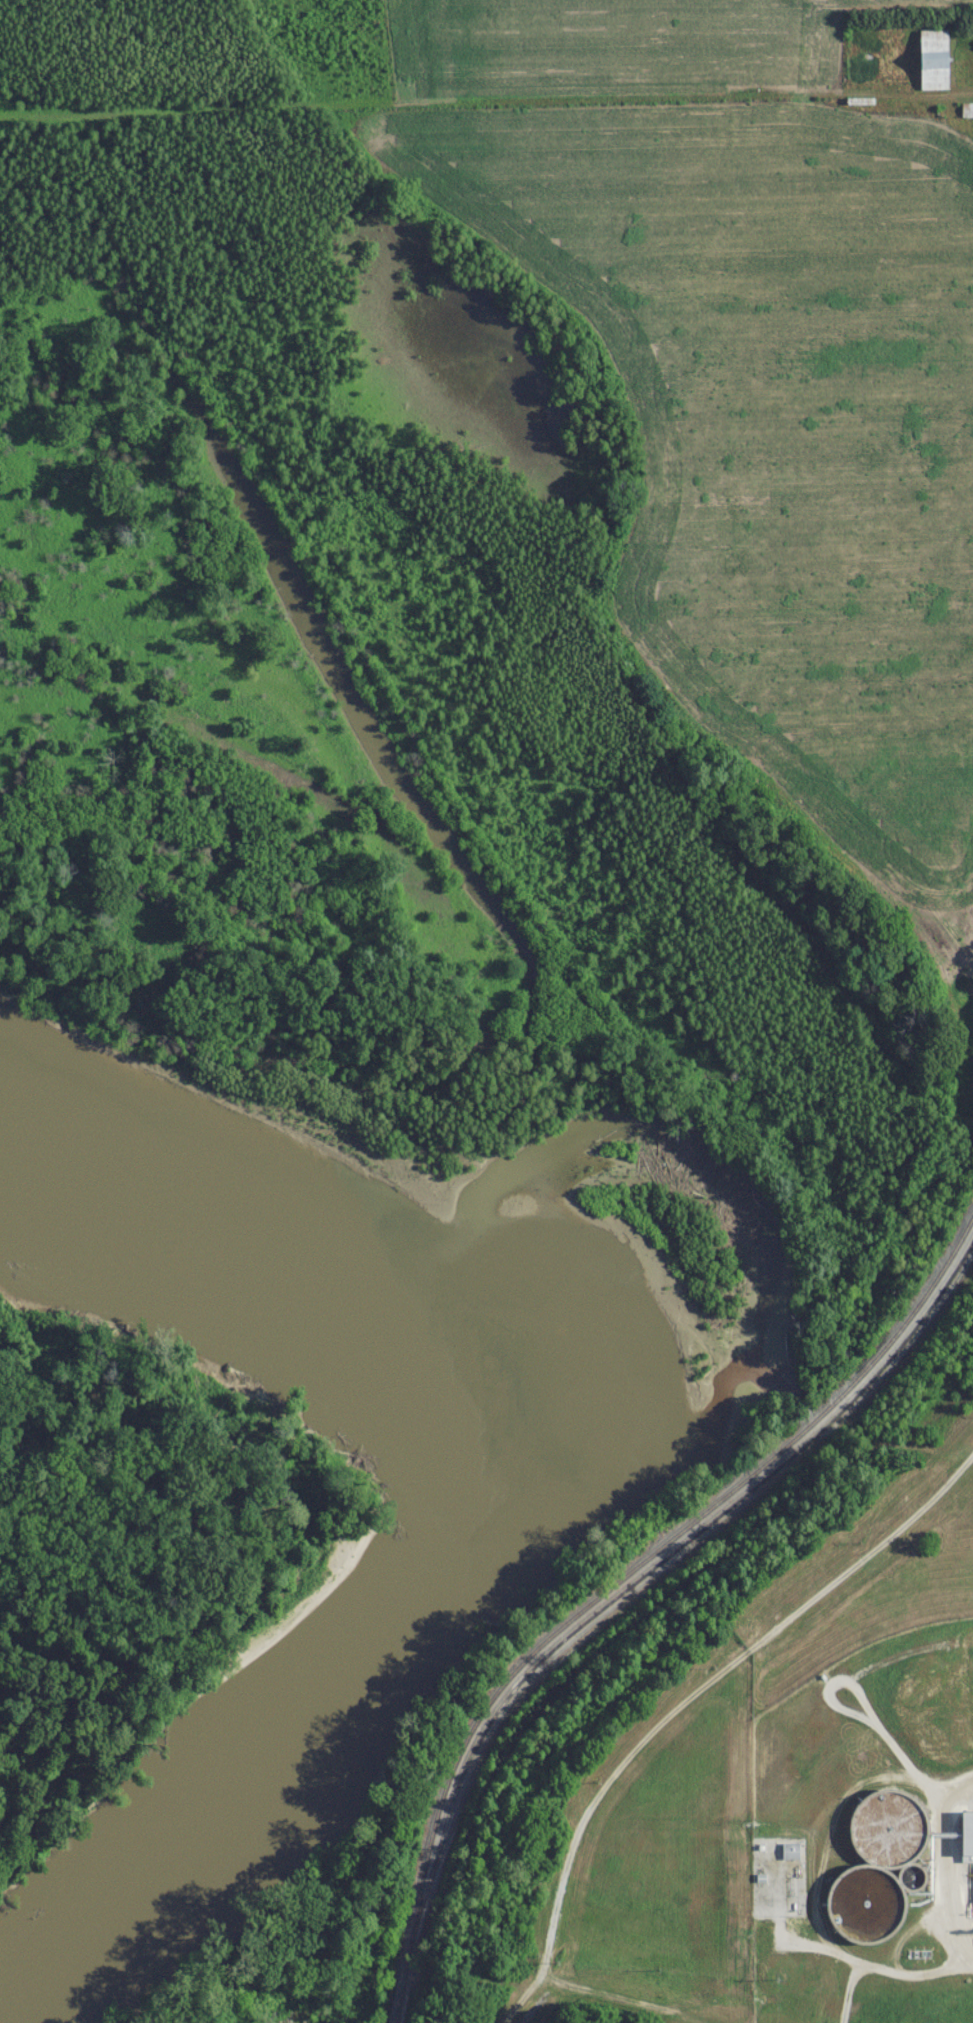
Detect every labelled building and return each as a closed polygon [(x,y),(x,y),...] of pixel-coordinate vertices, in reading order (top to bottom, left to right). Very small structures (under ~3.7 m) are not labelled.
[(918,35),(946,35),(946,94),(918,94),(918,35)] [(960,108),(972,108),(972,121),(960,121),(960,108)] [(960,1817),(972,1817),(972,1859),(960,1859),(960,1817)] [(781,1848),(796,1847),(797,1863),(781,1863),(781,1848)] [(827,1928),(876,1953),(901,1905),(889,1898),(895,1888),(858,1869),(827,1928)] [(755,1878),(763,1878),(763,1889),(755,1889),(755,1878)]
